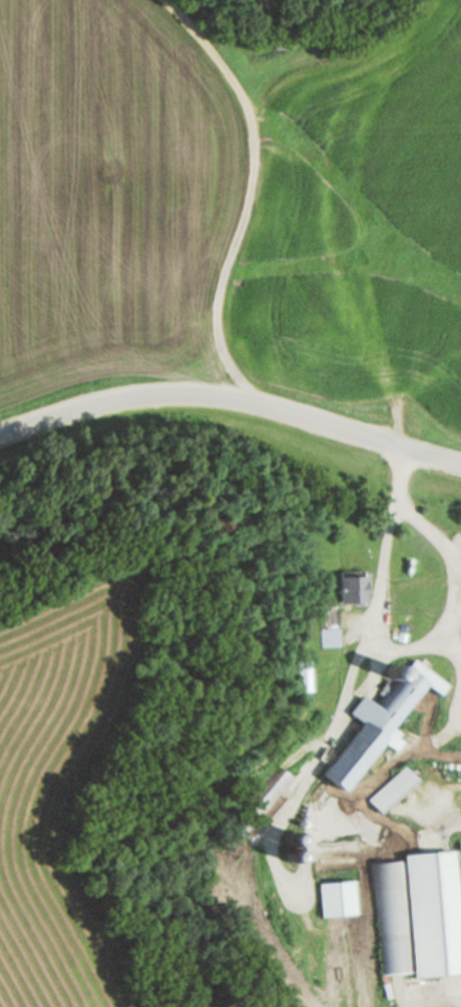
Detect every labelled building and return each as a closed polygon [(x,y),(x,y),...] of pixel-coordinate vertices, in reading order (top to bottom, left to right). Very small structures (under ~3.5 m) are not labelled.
[(372,570),(341,572),(342,602),(348,602),(349,606),(368,606),(373,591),(372,570)] [(321,605),(323,646),(340,646),(339,604),(321,605)] [(412,658),(375,704),(364,695),(349,714),(360,722),(318,775),(339,792),(424,686),(438,697),(447,686),(412,658)] [(309,660),(298,660),(297,692),(309,692),(309,660)] [(291,776),(243,839),(228,827),(276,764),(291,776)] [(404,765),(366,799),(377,812),(416,778),(404,765)] [(413,977),(460,973),(460,961),(452,850),(402,854),(413,977)] [(372,862),(383,974),(409,971),(399,860),(372,862)] [(352,879),(317,883),(320,919),(356,916),(352,879)]
